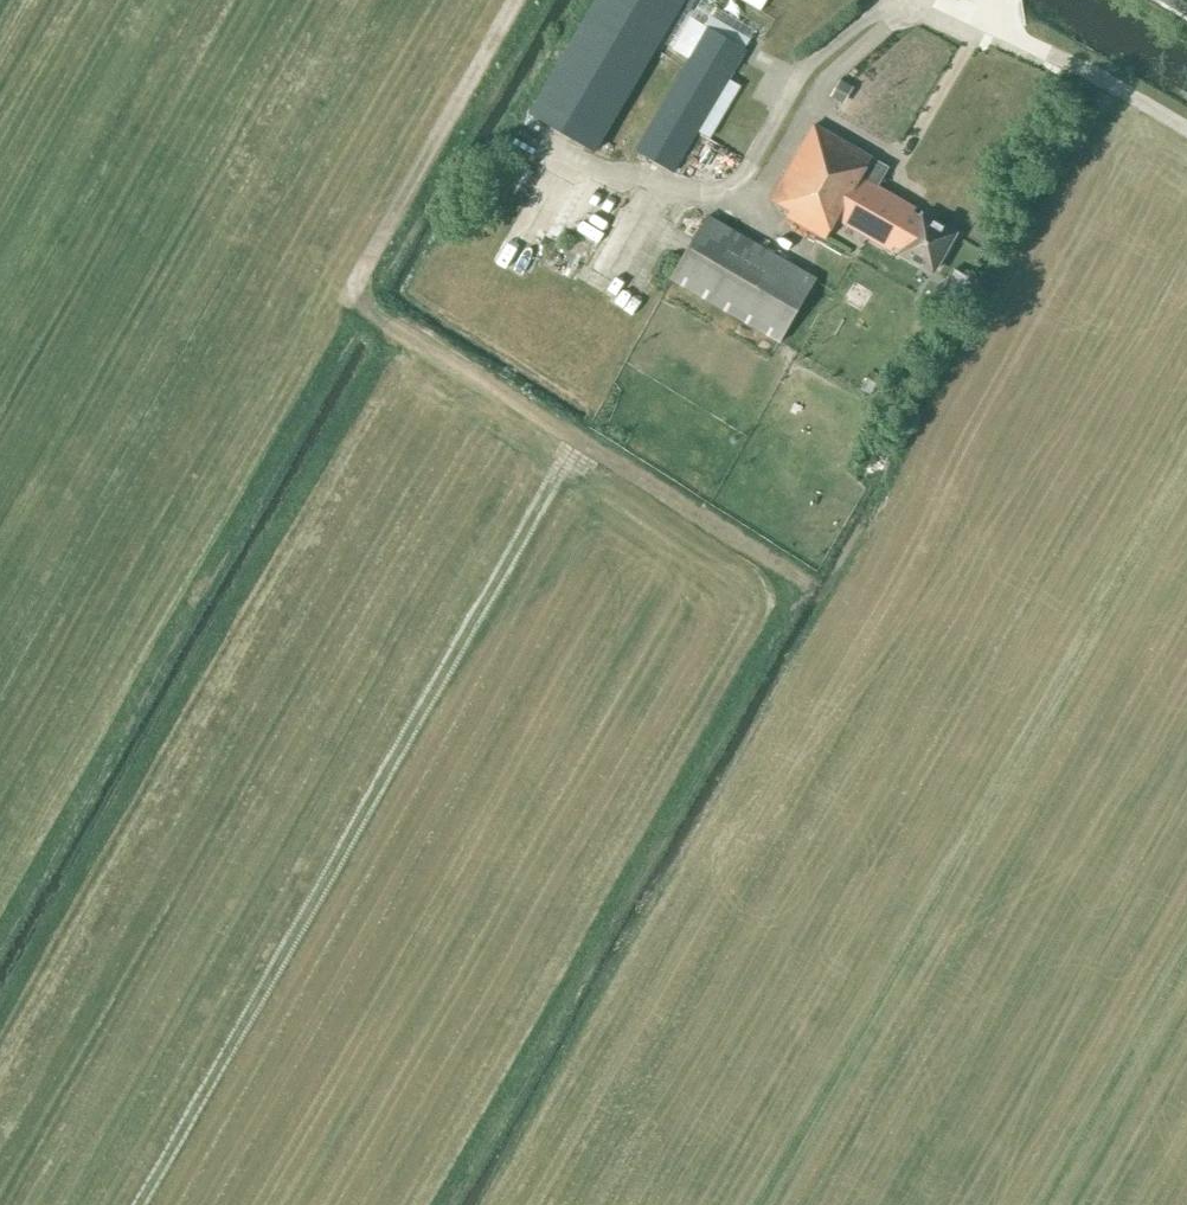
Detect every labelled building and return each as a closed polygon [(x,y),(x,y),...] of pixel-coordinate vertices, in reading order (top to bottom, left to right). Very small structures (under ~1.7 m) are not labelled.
[(530,114),(594,153),(685,0),(597,0),(530,114)] [(672,173),(744,50),(709,30),(637,153),(672,173)] [(815,126),(774,198),(792,209),(788,217),(827,240),(838,220),(892,250),(894,247),(903,252),(902,253),(933,271),(955,234),(924,216),(921,221),(912,215),(916,208),(878,186),(888,168),(815,126)] [(816,279),(707,217),(671,281),(780,343),(816,279)] [(956,269),(941,302),(959,310),(974,278),(956,269)]
